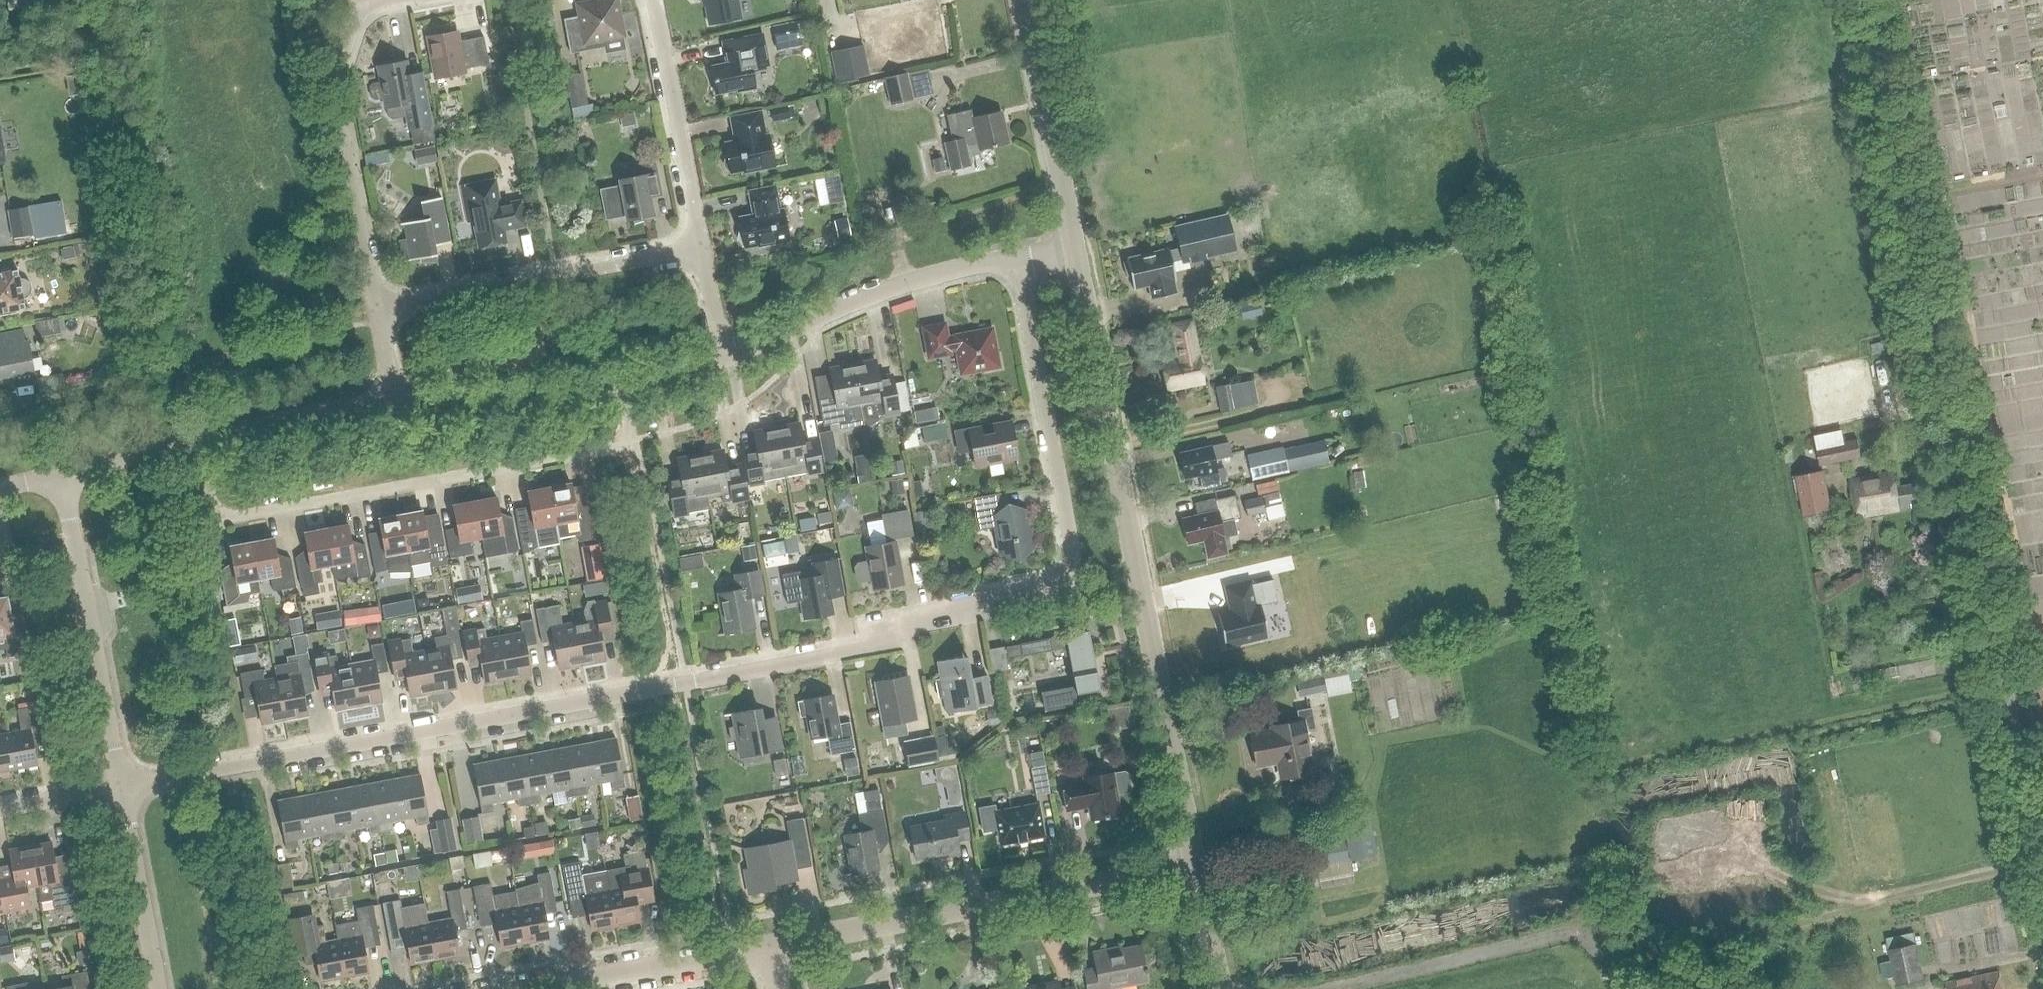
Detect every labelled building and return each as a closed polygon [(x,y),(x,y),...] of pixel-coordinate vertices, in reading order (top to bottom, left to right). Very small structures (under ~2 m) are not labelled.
[(616,0),(605,0),(578,5),(580,16),(563,19),(570,53),(604,46),(606,53),(625,49),(621,32),(624,31),(622,19),(619,20),(616,0)] [(709,24),(741,18),(737,0),(704,0),(709,24)] [(797,21),(772,26),(775,43),(800,39),(797,21)] [(457,31),(428,37),(435,79),(465,73),(464,69),(489,64),(484,37),(467,40),(467,42),(459,44),(457,31)] [(738,92),(755,89),(751,67),(767,64),(768,65),(769,65),(763,34),(722,42),(725,56),(726,56),(728,63),(710,66),(715,94),(737,90),(738,92)] [(856,48),(831,53),(837,82),(862,76),(869,75),(863,46),(856,48)] [(372,83),(369,87),(371,98),(375,100),(383,99),(385,107),(386,107),(388,116),(391,120),(408,116),(411,129),(431,125),(428,108),(423,82),(422,74),(410,76),(407,62),(375,68),(375,69),(378,68),(380,82),(372,83)] [(582,73),(565,76),(572,108),(588,105),(582,73)] [(906,73),(885,78),(890,103),(912,99),(906,73)] [(790,119),(787,105),(770,109),(773,123),(790,119)] [(952,141),(945,143),(951,170),(971,166),(967,148),(978,146),(979,150),(1008,143),(1001,112),(973,119),(971,110),(955,114),(961,139),(952,141)] [(761,111),(730,117),(733,133),(735,133),(736,141),(725,143),(727,156),(725,159),(724,163),(725,167),(727,170),(730,172),(731,173),(752,169),(752,171),(774,167),(768,134),(765,135),(761,111)] [(448,155),(446,143),(438,144),(440,157),(448,155)] [(588,143),(580,145),(582,159),(591,157),(588,143)] [(426,160),(437,158),(434,147),(424,149),(426,160)] [(390,163),(388,154),(365,157),(366,167),(390,163)] [(634,165),(636,177),(619,180),(621,190),(606,193),(605,190),(604,190),(609,218),(611,217),(610,215),(625,212),(627,220),(653,215),(649,193),(661,190),(655,161),(634,165)] [(944,162),(934,164),(936,173),(946,170),(944,162)] [(478,247),(506,242),(504,228),(511,227),(511,229),(526,226),(521,200),(499,205),(495,181),(461,187),(468,221),(473,220),(478,247)] [(754,214),(739,217),(741,229),(739,232),(738,236),(739,240),(741,244),(745,245),(745,248),(766,244),(767,246),(789,241),(782,209),(780,209),(775,186),(748,191),(751,207),(753,206),(754,214)] [(420,258),(421,263),(436,262),(436,263),(438,263),(432,231),(435,230),(434,224),(446,222),(441,197),(420,201),(424,219),(400,224),(400,225),(404,224),(407,239),(399,241),(403,260),(398,261),(398,263),(420,258)] [(903,202),(892,205),(896,222),(907,220),(903,202)] [(860,210),(877,222),(882,214),(865,203),(860,210)] [(30,206),(8,210),(13,238),(34,235),(34,234),(43,233),(41,221),(32,223),(30,206)] [(1169,250),(1169,249),(1126,259),(1127,261),(1123,262),(1126,277),(1130,276),(1133,289),(1149,285),(1152,300),(1176,294),(1173,280),(1176,279),(1172,262),(1182,260),(1183,262),(1190,261),(1191,262),(1205,258),(1205,257),(1235,250),(1227,215),(1175,227),(1179,248),(1169,250)] [(847,218),(834,221),(837,238),(851,235),(847,218)] [(76,258),(73,245),(60,248),(62,261),(76,258)] [(9,268),(0,270),(0,316),(17,313),(17,310),(25,308),(23,299),(28,297),(31,294),(32,289),(31,285),(28,281),(24,279),(19,279),(18,270),(9,271),(9,268)] [(913,298),(893,304),(900,328),(920,322),(913,298)] [(1260,303),(1240,308),(1243,320),(1262,316),(1260,303)] [(37,323),(39,335),(59,332),(56,320),(37,323)] [(985,371),(1000,368),(998,353),(996,353),(992,329),(954,336),(948,338),(945,323),(923,328),(928,358),(951,354),(950,350),(957,349),(961,373),(985,369),(985,371)] [(1163,365),(1168,389),(1202,383),(1191,323),(1171,326),(1178,362),(1163,365)] [(22,330),(0,334),(0,378),(14,375),(15,381),(35,377),(28,341),(24,342),(22,330)] [(876,419),(876,416),(899,412),(893,382),(883,384),(880,382),(875,361),(853,365),(860,405),(864,425),(865,430),(866,429),(865,426),(876,419)] [(860,405),(853,365),(830,369),(834,390),(817,393),(823,426),(839,423),(840,429),(864,425),(860,405)] [(63,388),(60,376),(37,381),(40,393),(63,388)] [(1228,384),(1215,387),(1221,413),(1247,407),(1259,405),(1256,393),(1244,395),(1231,398),(1228,384)] [(931,408),(913,412),(915,424),(933,420),(931,408)] [(155,417),(144,420),(146,431),(158,429),(155,417)] [(981,427),(955,432),(959,453),(973,450),(976,466),(988,464),(990,476),(1004,473),(1002,461),(1017,458),(1012,434),(1010,421),(991,425),(994,438),(983,440),(981,427)] [(806,447),(803,445),(799,424),(776,428),(786,478),(822,471),(817,445),(806,447)] [(946,426),(922,431),(925,443),(948,438),(946,426)] [(749,485),(763,482),(786,478),(776,428),(753,432),(757,454),(755,457),(745,459),(749,485)] [(831,430),(819,432),(824,463),(836,461),(831,430)] [(919,446),(916,430),(914,430),(904,443),(905,448),(919,446)] [(1844,442),(1842,430),(1814,436),(1820,466),(1861,457),(1857,439),(1844,442)] [(1210,446),(1179,453),(1185,478),(1199,475),(1201,489),(1219,485),(1219,483),(1227,481),(1224,468),(1216,470),(1213,459),(1217,458),(1230,456),(1230,455),(1228,444),(1211,447),(1210,446)] [(1282,447),(1247,455),(1253,479),(1288,471),(1322,463),(1319,449),(1284,457),(1282,447)] [(730,474),(727,472),(723,451),(700,455),(708,495),(721,493),(723,502),(748,498),(743,472),(730,474)] [(668,486),(674,516),(710,509),(708,495),(700,455),(677,459),(681,481),(679,484),(668,486)] [(905,474),(902,460),(889,462),(891,476),(905,474)] [(870,467),(855,470),(858,483),(873,481),(870,467)] [(1824,470),(1800,475),(1808,515),(1831,510),(1824,470)] [(1894,472),(1854,479),(1861,517),(1912,507),(1911,502),(1920,501),(1917,483),(1896,486),(1894,472)] [(905,494),(903,478),(889,480),(892,496),(905,494)] [(1279,491),(1276,480),(1255,485),(1257,496),(1279,491)] [(589,503),(575,506),(571,483),(549,487),(558,536),(559,536),(574,533),(579,542),(595,539),(589,503)] [(531,514),(516,517),(523,554),(526,554),(537,548),(560,544),(559,536),(558,536),(549,487),(527,491),(531,514)] [(1005,492),(973,498),(979,530),(980,530),(980,528),(994,525),(998,548),(1000,554),(1006,557),(1028,553),(1033,548),(1032,541),(1027,514),(1026,510),(1020,508),(1005,511),(1002,493),(1006,493),(1005,492)] [(1279,492),(1243,502),(1246,516),(1265,511),(1264,509),(1282,504),(1279,492)] [(1217,510),(1182,518),(1188,544),(1203,540),(1207,558),(1227,554),(1226,548),(1231,547),(1228,536),(1237,534),(1233,519),(1240,517),(1235,495),(1214,500),(1217,510)] [(501,519),(497,497),(475,501),(482,538),(485,558),(519,551),(513,517),(501,519)] [(453,505),(457,528),(445,530),(450,558),(472,554),(470,540),(482,538),(475,501),(453,505)] [(441,530),(426,533),(422,511),(400,515),(407,552),(408,551),(410,566),(430,562),(431,567),(448,564),(441,530)] [(865,547),(868,562),(857,564),(855,567),(857,579),(861,581),(871,579),(873,589),(903,584),(895,541),(894,542),(894,539),(912,535),(908,511),(882,515),(887,543),(865,547)] [(832,523),(830,512),(817,514),(819,525),(832,523)] [(407,552),(400,515),(379,519),(383,542),(370,544),(375,573),(388,570),(388,573),(390,573),(410,573),(412,573),(410,566),(408,551),(407,552)] [(331,528),(326,528),(333,565),(332,566),(335,580),(357,575),(358,579),(371,576),(365,545),(352,547),(348,524),(344,525),(343,521),(330,524),(331,528)] [(301,586),(302,586),(304,597),(320,594),(318,583),(323,582),(321,568),(332,566),(333,565),(326,528),(304,533),(308,555),(295,558),(301,586)] [(788,555),(800,552),(797,537),(784,540),(788,555)] [(291,558),(278,561),(273,538),(252,542),(258,579),(271,577),(273,591),(296,587),(291,558)] [(230,546),(234,568),(220,571),(227,606),(229,606),(229,605),(239,596),(261,592),(258,579),(252,542),(230,546)] [(757,559),(755,544),(741,546),(743,560),(757,559)] [(701,554),(679,558),(680,565),(702,561),(701,554)] [(799,571),(781,575),(787,604),(800,602),(803,619),(833,613),(830,597),(843,594),(836,559),(812,564),(814,577),(801,579),(799,571)] [(584,565),(587,582),(605,579),(606,579),(603,562),(602,562),(584,565)] [(763,594),(758,571),(735,575),(738,590),(718,594),(725,634),(755,628),(749,597),(763,594)] [(606,580),(584,584),(586,596),(609,592),(606,580)] [(1225,646),(1268,636),(1261,606),(1278,602),(1273,580),(1251,585),(1251,582),(1226,588),(1231,612),(1218,615),(1225,646)] [(455,589),(458,604),(470,602),(467,586),(455,589)] [(428,597),(417,599),(419,610),(430,608),(428,597)] [(3,637),(7,657),(30,653),(23,620),(11,622),(7,598),(0,599),(0,638),(3,637)] [(585,621),(574,624),(582,664),(605,660),(601,642),(613,639),(606,601),(595,603),(594,600),(587,602),(583,611),(585,621)] [(382,605),(385,619),(399,616),(396,602),(382,605)] [(559,668),(582,664),(574,624),(562,626),(558,605),(535,609),(542,643),(554,641),(559,668)] [(323,613),(326,628),(342,626),(339,610),(323,613)] [(343,611),(345,626),(356,625),(354,610),(343,611)] [(303,632),(300,617),(288,619),(291,635),(303,632)] [(500,637),(507,678),(530,674),(525,646),(537,644),(532,619),(520,621),(522,633),(500,637)] [(438,649),(426,651),(433,692),(456,688),(451,660),(463,658),(457,629),(460,629),(458,620),(445,623),(447,635),(436,637),(438,649)] [(379,625),(367,627),(369,639),(381,637),(379,625)] [(463,632),(468,657),(469,666),(481,664),(484,682),(507,678),(500,637),(487,640),(485,628),(463,632)] [(1073,687),(1042,693),(1045,710),(1076,704),(1074,693),(1076,693),(1076,694),(1100,690),(1088,630),(1065,635),(1066,638),(1064,639),(1063,636),(1049,639),(1052,650),(1065,647),(1065,643),(1066,643),(1075,688),(1073,688),(1073,687)] [(228,634),(230,646),(240,644),(238,632),(228,634)] [(410,639),(400,641),(400,640),(388,642),(395,679),(406,677),(410,696),(433,692),(426,651),(413,654),(410,639)] [(382,701),(380,693),(376,674),(388,672),(383,643),(371,645),(374,661),(351,665),(359,706),(382,701)] [(1004,646),(988,649),(992,673),(1008,670),(1005,654),(1007,654),(1008,658),(1022,655),(1019,644),(1006,647),(1006,650),(1004,650),(1004,646)] [(242,648),(231,650),(234,664),(244,662),(242,648)] [(275,669),(277,679),(280,693),(284,719),(307,715),(302,688),(314,686),(308,653),(286,657),(288,666),(275,669)] [(336,655),(326,657),(326,654),(314,656),(319,685),(331,682),(336,710),(359,706),(351,665),(338,668),(336,655)] [(967,656),(961,657),(937,661),(940,678),(935,679),(935,681),(939,698),(943,697),(946,714),(977,708),(976,707),(992,704),(987,675),(971,678),(967,656)] [(1895,667),(1886,669),(1888,679),(1897,677),(1895,667)] [(1885,680),(1883,669),(1876,670),(1878,681),(1885,680)] [(256,696),(261,724),(284,719),(280,693),(277,679),(264,681),(262,670),(240,674),(244,698),(256,696)] [(916,718),(911,693),(908,677),(875,683),(883,724),(916,718)] [(1322,678),(1301,683),(1304,695),(1325,690),(1322,678)] [(800,717),(808,716),(812,738),(827,736),(831,755),(855,751),(849,722),(837,724),(831,695),(797,701),(797,703),(798,703),(800,717)] [(22,730),(9,732),(16,769),(38,765),(33,740),(46,738),(40,706),(18,710),(22,730)] [(740,757),(781,749),(777,725),(763,728),(759,708),(724,715),(724,716),(732,715),(734,726),(728,728),(731,740),(737,739),(740,757)] [(1296,711),(1299,722),(1271,728),(1272,731),(1251,735),(1256,761),(1269,759),(1269,758),(1277,756),(1281,778),(1313,772),(1304,731),(1315,729),(1311,708),(1296,711)] [(1002,724),(999,711),(986,714),(988,727),(1002,724)] [(16,769),(9,732),(0,734),(0,772),(16,769)] [(932,737),(905,742),(909,766),(937,760),(932,737)] [(616,738),(591,743),(599,783),(611,781),(612,789),(625,787),(616,738)] [(591,743),(568,747),(577,796),(589,794),(587,785),(599,783),(591,743)] [(568,747),(544,751),(552,792),(564,789),(565,798),(577,796),(568,747)] [(544,751),(521,756),(530,804),(541,802),(540,794),(552,792),(544,751)] [(1042,751),(1030,753),(1033,767),(1045,765),(1042,751)] [(518,807),(530,804),(521,756),(497,760),(504,800),(517,798),(518,807)] [(859,774),(856,757),(843,760),(846,777),(859,774)] [(789,775),(786,758),(773,760),(776,777),(789,775)] [(493,803),(504,800),(497,760),(473,765),(482,813),(494,811),(493,803)] [(1033,767),(1031,768),(1036,795),(1050,793),(1045,765),(1033,767)] [(1083,780),(1062,784),(1067,811),(1082,808),(1081,806),(1088,805),(1091,820),(1121,814),(1117,794),(1128,792),(1131,788),(1128,774),(1124,772),(1113,774),(1113,773),(1083,778),(1083,780)] [(396,779),(403,819),(415,817),(417,825),(429,823),(420,774),(396,779)] [(396,779),(372,783),(381,832),(393,830),(391,821),(403,819),(396,779)] [(372,783),(349,788),(356,828),(368,826),(370,834),(381,832),(372,783)] [(958,785),(947,787),(950,804),(961,802),(958,785)] [(349,788),(325,792),(334,841),(346,839),(344,830),(356,828),(349,788)] [(878,789),(863,792),(867,808),(881,806),(878,789)] [(322,843),(334,841),(325,792),(301,796),(309,837),(321,834),(322,843)] [(626,798),(630,821),(642,819),(638,795),(626,798)] [(297,839),(309,837),(301,796),(277,801),(286,850),(299,847),(297,839)] [(997,829),(1000,845),(1017,841),(1018,843),(1027,841),(1027,840),(1044,837),(1038,803),(995,811),(994,805),(979,808),(983,831),(997,829)] [(861,832),(844,835),(851,874),(879,869),(873,838),(887,835),(882,809),(858,814),(861,832)] [(916,859),(941,854),(942,857),(960,854),(957,840),(969,838),(964,812),(943,816),(944,821),(910,827),(912,839),(908,844),(913,848),(916,859)] [(596,825),(593,814),(580,816),(582,828),(596,825)] [(1312,846),(1316,866),(1375,855),(1368,815),(1343,820),(1347,839),(1312,846)] [(478,816),(462,819),(467,844),(483,841),(478,816)] [(450,818),(436,820),(442,852),(456,850),(450,818)] [(582,828),(580,818),(567,820),(569,830),(582,828)] [(787,878),(796,877),(796,880),(797,879),(795,869),(811,866),(802,818),(786,821),(789,841),(745,849),(749,869),(744,870),(748,893),(780,888),(779,883),(788,881),(787,878)] [(549,833),(547,821),(534,823),(536,836),(549,833)] [(535,836),(533,826),(523,828),(525,838),(535,836)] [(536,843),(539,856),(555,853),(552,840),(536,843)] [(30,846),(38,886),(41,903),(52,901),(53,907),(78,902),(71,864),(56,866),(51,842),(30,846)] [(411,858),(409,845),(403,846),(405,859),(411,858)] [(30,846),(9,850),(14,877),(0,880),(0,885),(5,912),(30,907),(26,888),(38,886),(30,846)] [(398,861),(396,849),(385,851),(387,864),(398,861)] [(474,853),(477,866),(493,862),(490,849),(474,853)] [(633,888),(645,886),(650,885),(647,868),(643,851),(623,854),(626,870),(606,873),(616,926),(640,922),(633,888)] [(386,864),(384,852),(374,854),(376,866),(386,864)] [(352,870),(350,861),(340,863),(341,872),(352,870)] [(339,873),(337,862),(327,864),(329,875),(339,873)] [(592,931),(616,926),(606,873),(583,878),(580,862),(562,865),(569,900),(585,897),(592,931)] [(277,865),(281,888),(293,886),(289,863),(277,865)] [(398,870),(375,874),(378,887),(400,883),(398,870)] [(518,906),(525,943),(549,939),(543,905),(555,903),(549,872),(537,875),(539,886),(516,890),(516,891),(518,906)] [(502,948),(525,943),(518,906),(516,891),(492,896),(490,883),(478,886),(473,886),(479,917),(483,916),(495,913),(502,948)] [(451,918),(428,923),(435,960),(459,955),(452,921),(465,919),(459,889),(446,891),(451,918)] [(306,903),(303,891),(283,894),(285,907),(306,903)] [(387,902),(382,903),(388,934),(393,933),(405,930),(411,964),(435,960),(428,923),(424,903),(401,908),(400,900),(387,902)] [(335,925),(337,939),(338,939),(344,977),(368,972),(362,938),(379,935),(373,905),(356,908),(358,921),(335,925)] [(338,939),(337,939),(326,942),(323,925),(312,927),(310,917),(302,918),(288,921),(294,955),(303,953),(305,965),(317,963),(321,981),(344,977),(338,939)] [(8,938),(6,929),(0,931),(0,940),(8,938)] [(1917,945),(1889,951),(1897,987),(1924,981),(1917,945)] [(1084,970),(1087,988),(1100,988),(1146,980),(1140,946),(1109,951),(1109,949),(1093,952),(1095,968),(1084,970)] [(87,971),(61,976),(64,988),(58,988),(90,988),(87,971)] [(1947,984),(1948,988),(2004,988),(2001,972),(1947,984)]
